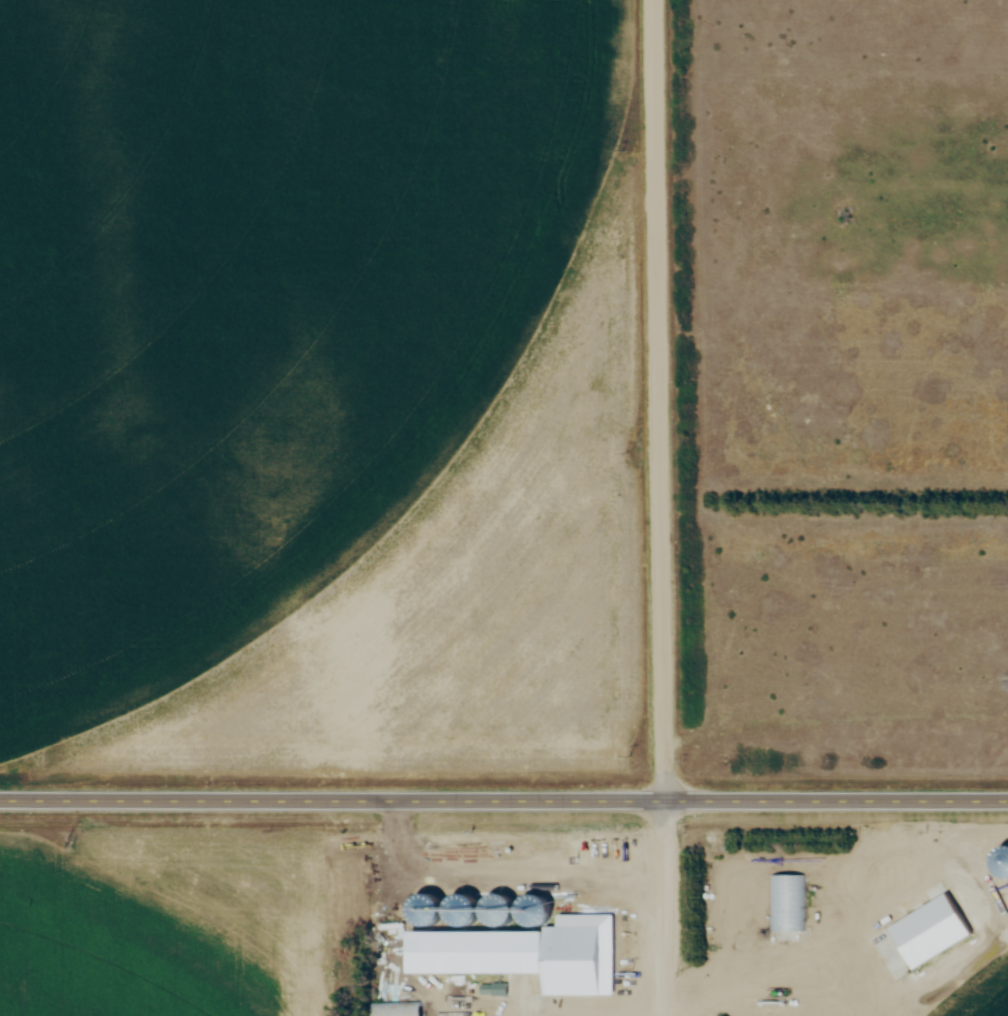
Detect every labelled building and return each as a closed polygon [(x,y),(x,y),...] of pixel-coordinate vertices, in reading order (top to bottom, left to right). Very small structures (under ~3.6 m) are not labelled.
[(802,875),(767,875),(767,931),(802,931),(802,875)] [(504,923),(510,921),(514,917),(516,911),(515,905),(513,900),(508,896),(503,894),(497,894),(492,897),(488,901),(486,906),(486,912),(488,918),(493,922),(498,924),(504,923)] [(542,925),(548,922),(551,917),(553,911),(553,906),(550,900),(545,896),(539,895),(533,895),(528,898),(524,903),(522,909),(523,914),(526,920),(531,924),(536,925),(542,925)] [(512,925),(523,925),(523,898),(512,898),(512,925)] [(397,946),(397,925),(382,925),(382,946),(397,946)] [(416,974),(605,973),(605,944),(551,944),(551,932),(415,932),(416,974)]
